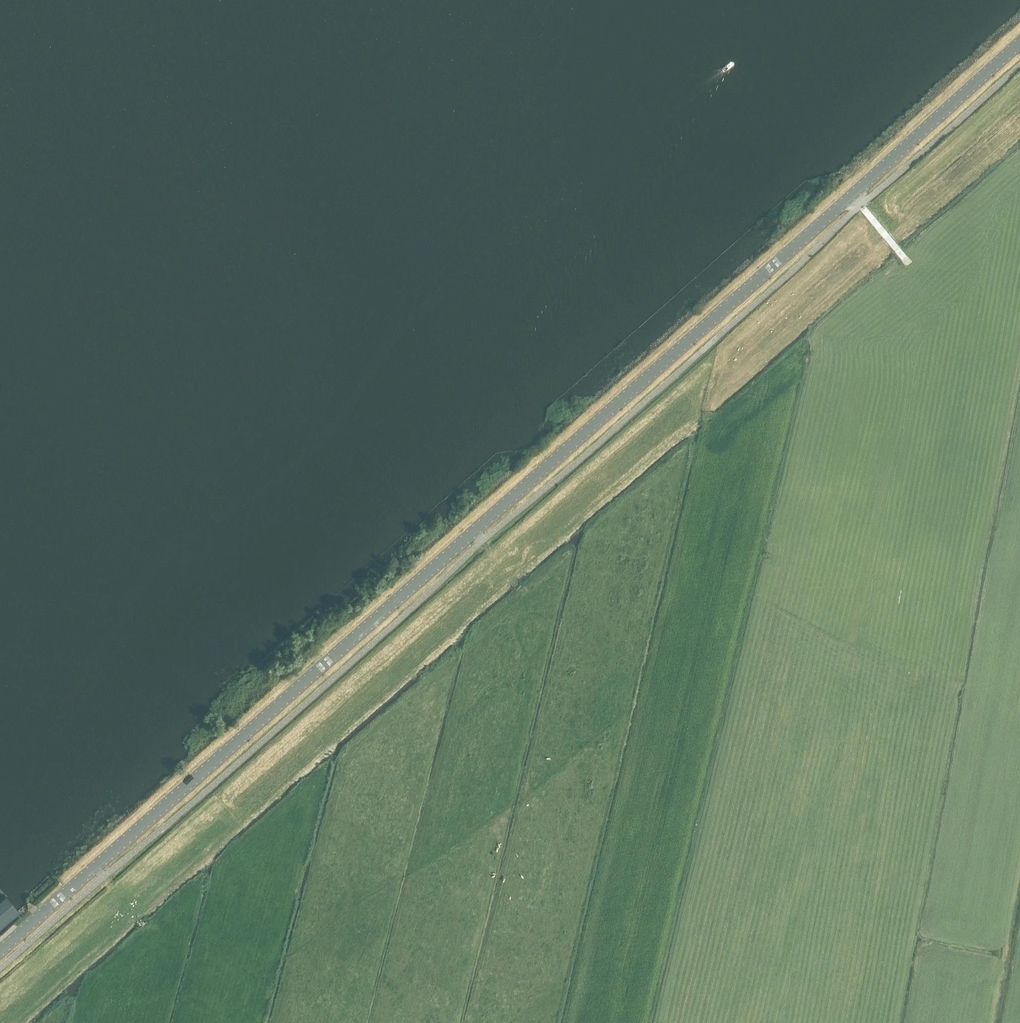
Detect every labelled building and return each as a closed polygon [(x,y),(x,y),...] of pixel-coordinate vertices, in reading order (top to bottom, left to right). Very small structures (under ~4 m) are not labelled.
[(20,912),(19,910),(6,895),(4,897),(0,900),(0,928),(20,912)]
